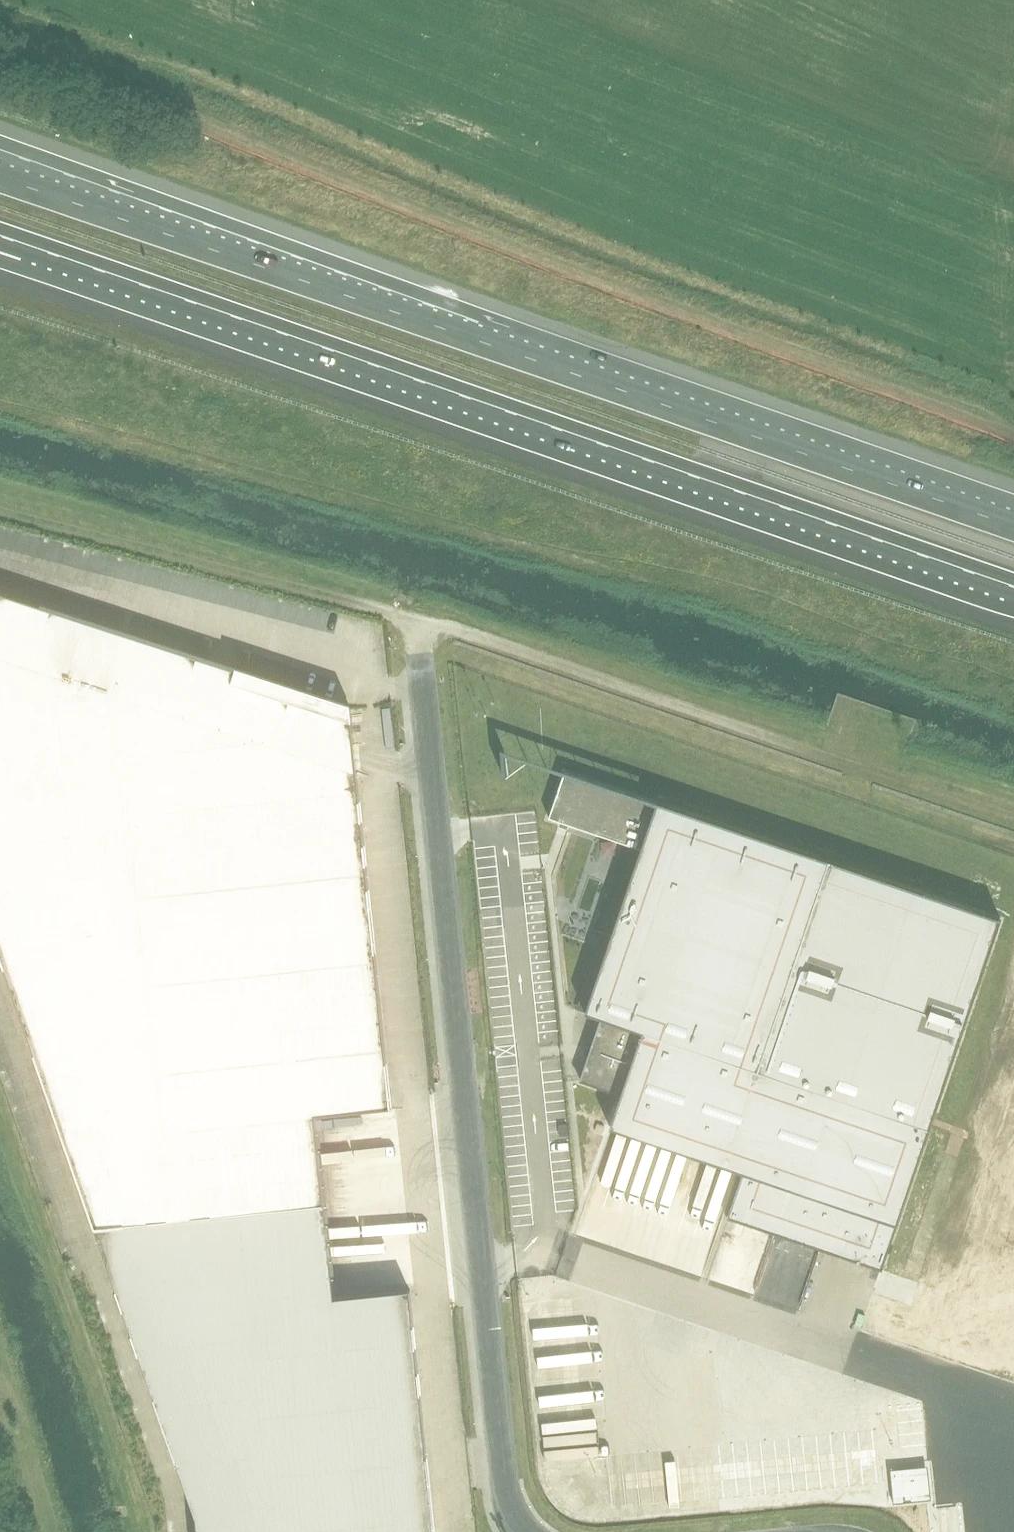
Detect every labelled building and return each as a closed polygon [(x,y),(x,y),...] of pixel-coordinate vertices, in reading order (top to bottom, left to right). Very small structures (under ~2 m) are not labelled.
[(351,707),(0,593),(0,955),(95,1228),(325,1205),(317,1116),(392,1109),(351,707)] [(549,818),(642,849),(587,1013),(602,1018),(581,1080),(623,1094),(611,1127),(744,1172),(728,1218),(882,1270),(1000,920),(565,772),(549,818)] [(366,1208),(433,1202),(432,1184),(417,1185),(416,1175),(364,1180),(366,1208)] [(95,1228),(196,1518),(198,1531),(435,1531),(410,1290),(335,1298),(325,1205),(95,1228)] [(666,1314),(654,1345),(667,1350),(680,1320),(666,1314)] [(696,1323),(687,1354),(698,1357),(707,1327),(696,1323)] [(772,1439),(852,1461),(875,1378),(795,1356),(772,1439)] [(556,1421),(581,1419),(579,1405),(555,1407),(556,1421)] [(893,1503),(913,1501),(912,1495),(925,1494),(923,1472),(903,1474),(903,1468),(890,1469),(893,1503)]
